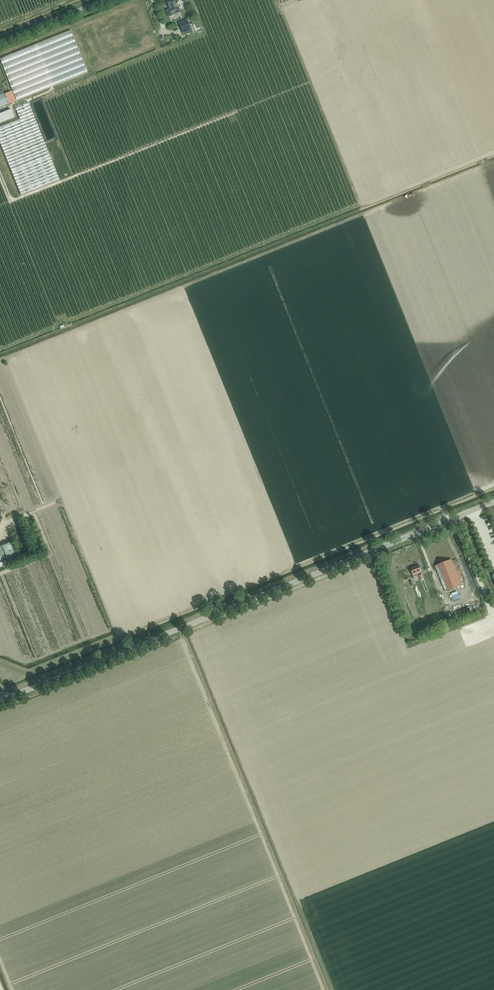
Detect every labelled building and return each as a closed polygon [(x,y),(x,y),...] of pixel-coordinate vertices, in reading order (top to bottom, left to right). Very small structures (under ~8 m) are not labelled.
[(173,0),(171,0),(167,2),(169,9),(166,10),(168,17),(180,12),(179,9),(177,10),(173,0)] [(182,34),(191,30),(192,32),(196,31),(193,25),(194,25),(193,24),(190,19),(187,20),(187,19),(178,23),(182,34)] [(0,59),(17,102),(88,74),(70,30),(0,59)] [(8,104),(16,101),(12,92),(5,94),(4,93),(0,95),(0,107),(8,104)] [(15,108),(20,119),(0,127),(0,143),(21,195),(59,180),(28,102),(15,108)] [(0,114),(0,123),(14,117),(11,110),(0,114)] [(480,526),(478,523),(481,522),(476,513),(470,515),(476,528),(480,526)] [(19,560),(12,542),(1,546),(9,565),(19,560)] [(445,592),(461,585),(451,560),(435,566),(445,592)] [(418,565),(410,568),(413,575),(418,573),(421,580),(423,579),(420,572),(421,572),(418,565)]
